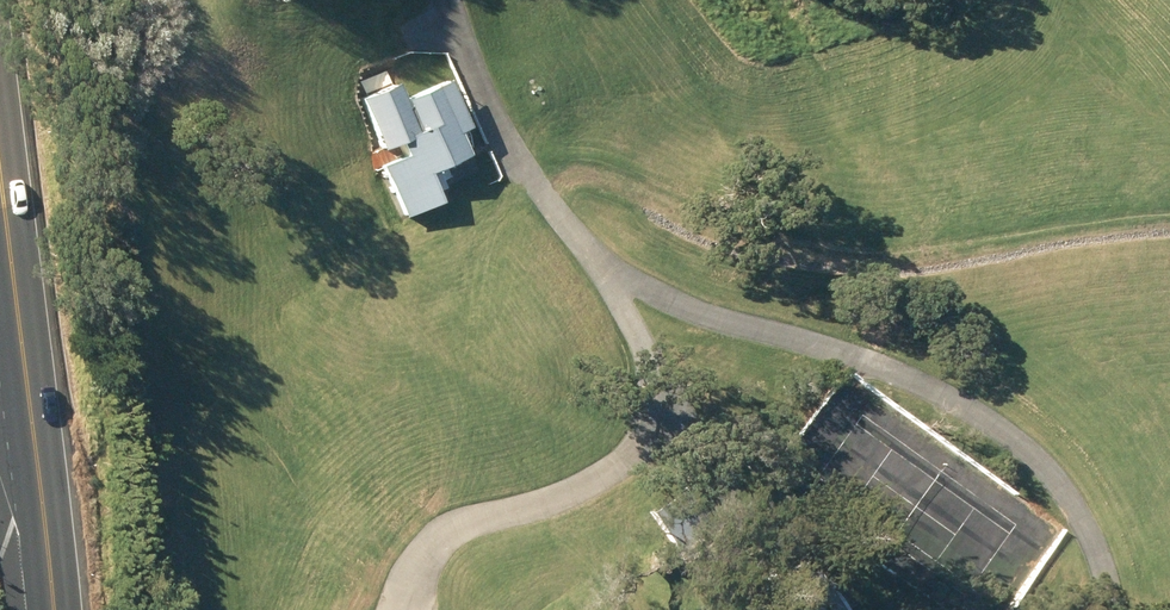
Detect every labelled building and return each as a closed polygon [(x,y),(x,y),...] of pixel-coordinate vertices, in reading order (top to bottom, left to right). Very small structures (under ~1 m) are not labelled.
[(468,156),(458,133),(468,128),(448,82),(402,102),(396,83),(358,99),(380,151),(399,144),(405,156),(380,167),(403,219),(439,204),(426,174),(468,156)]
